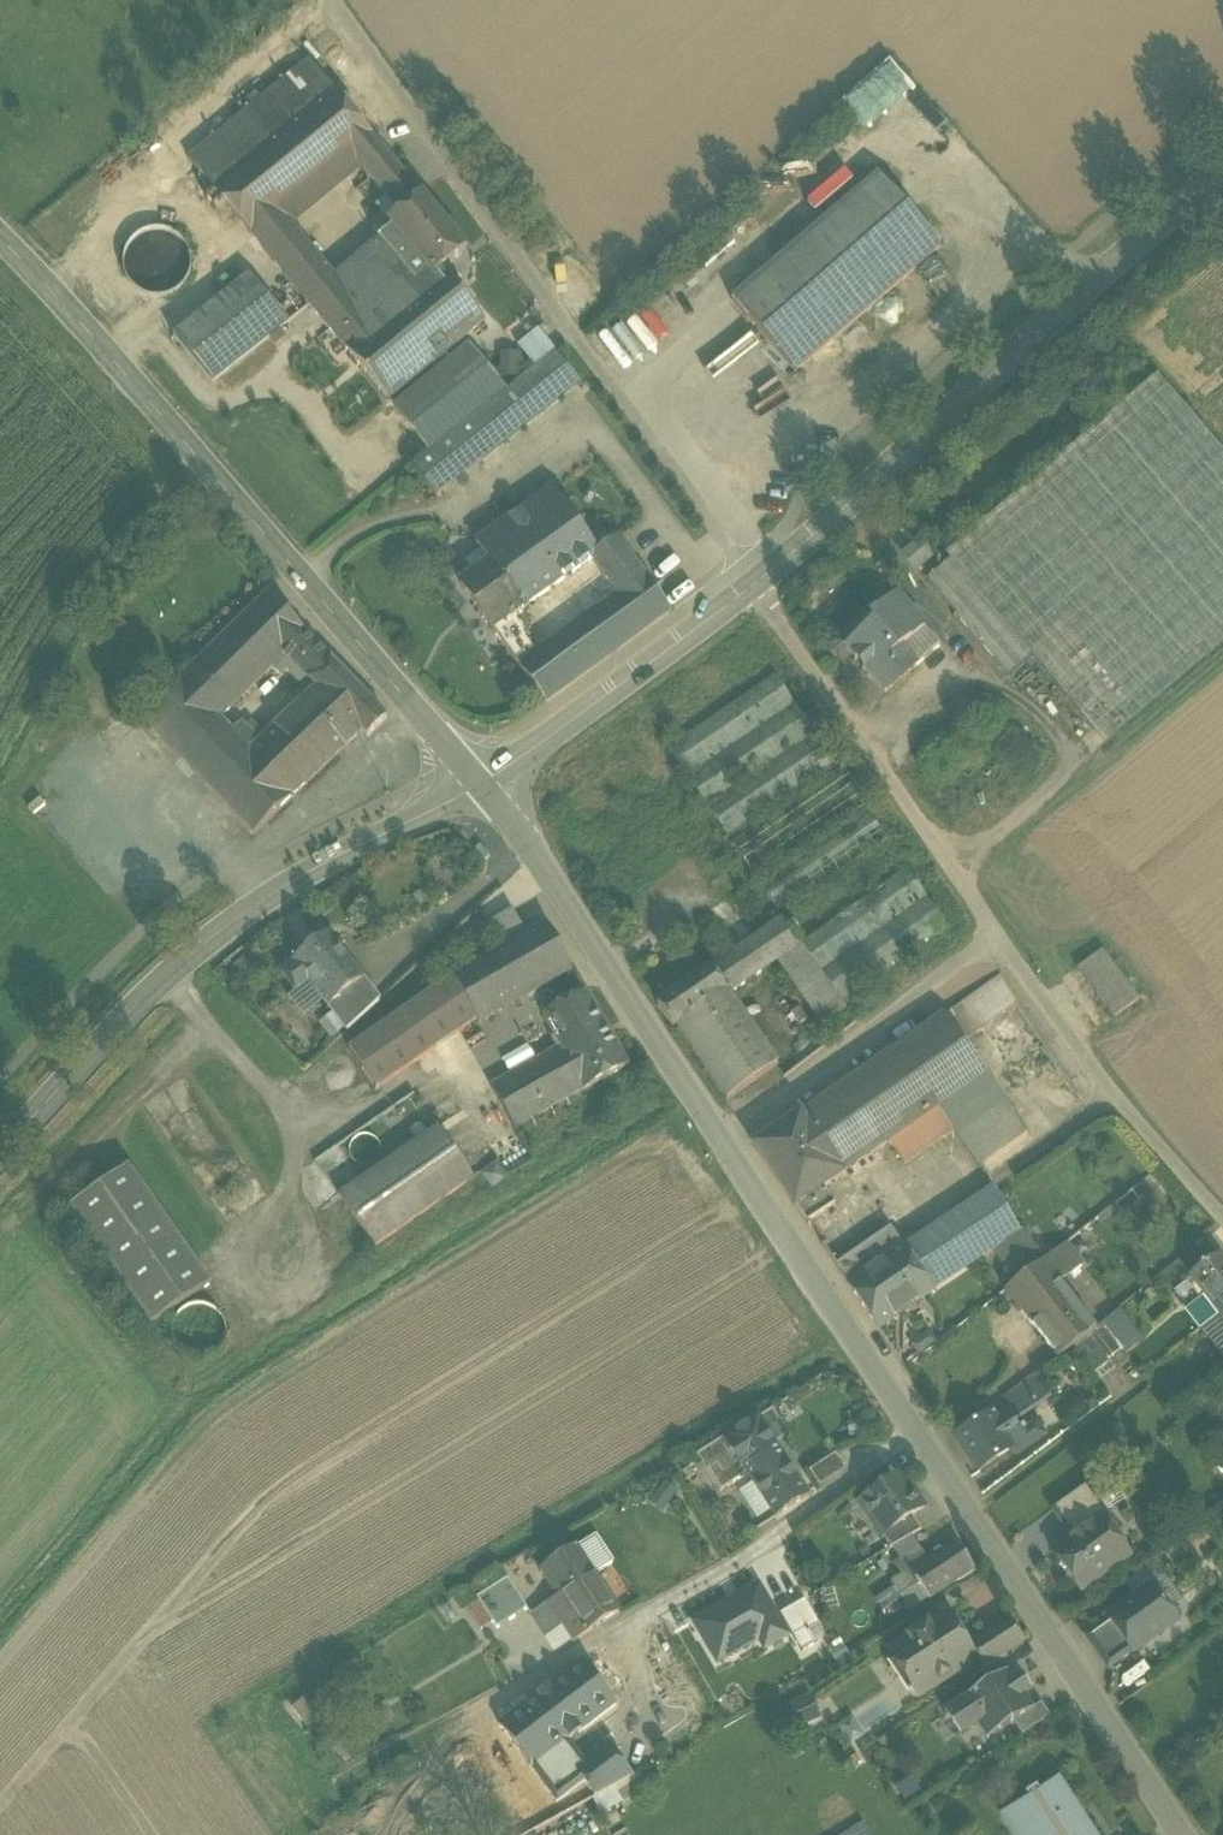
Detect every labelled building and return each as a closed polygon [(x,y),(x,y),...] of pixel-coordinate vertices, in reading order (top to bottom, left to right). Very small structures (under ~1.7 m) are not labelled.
[(307,61),(186,160),(211,191),(332,92),(307,61)] [(332,92),(211,191),(261,252),(290,227),(278,213),(347,156),(359,171),(381,152),(332,92)] [(419,197),(381,152),(359,171),(396,216),(419,197)] [(877,176),(732,302),(795,374),(940,249),(877,176)] [(464,252),(419,197),(396,216),(385,226),(389,231),(429,280),(440,271),(464,252)] [(389,231),(365,251),(363,247),(354,255),(356,258),(331,278),(290,227),(261,252),(388,404),(458,347),(413,293),(429,280),(389,231)] [(152,280),(152,291),(182,292),(184,233),(131,231),(129,280),(152,280)] [(485,325),(440,271),(429,280),(413,293),(458,347),(485,325)] [(247,278),(172,339),(209,386),(285,326),(247,278)] [(471,352),(396,413),(426,450),(501,389),(471,352)] [(555,355),(457,434),(482,464),(579,385),(555,355)] [(945,557),(950,562),(1030,657),(1105,745),(1222,644),(1222,454),(1157,376),(945,557)] [(457,434),(412,470),(436,500),(482,464),(457,434)] [(482,540),(475,546),(488,564),(491,563),(523,609),(589,562),(597,556),(596,555),(550,492),(498,529),(482,540)] [(491,519),(476,531),(482,540),(498,529),(491,519)] [(617,539),(596,555),(597,556),(589,562),(601,579),(631,558),(617,539)] [(904,549),(912,567),(932,558),(924,540),(904,549)] [(535,654),(518,666),(545,705),(671,613),(631,558),(601,579),(614,596),(535,654)] [(1030,657),(950,562),(926,582),(1007,677),(1030,657)] [(523,609),(491,563),(488,564),(460,584),(492,630),(493,630),(509,618),(523,609)] [(267,596),(192,667),(230,707),(282,657),(305,635),(267,596)] [(896,599),(871,620),(875,625),(845,651),(884,696),(915,669),(899,651),(923,630),(896,599)] [(535,654),(509,618),(493,630),(518,666),(535,654)] [(360,692),(305,635),(282,657),(315,691),(301,704),(343,749),(362,731),(367,737),(386,719),(360,692)] [(192,667),(138,718),(177,758),(230,707),(192,667)] [(775,675),(668,747),(728,835),(834,763),(775,675)] [(301,704),(259,745),(241,726),(232,735),(292,798),(343,749),(301,704)] [(292,798),(232,735),(192,774),(252,836),(292,798)] [(843,766),(732,841),(758,879),(869,805),(843,766)] [(867,810),(760,883),(780,913),(888,841),(867,810)] [(908,870),(800,943),(802,945),(825,979),(835,995),(840,1002),(947,929),(908,870)] [(512,910),(487,925),(501,950),(526,936),(512,910)] [(785,920),(712,970),(726,991),(729,989),(732,993),(779,961),(802,945),(800,943),(785,920)] [(501,950),(452,979),(476,1020),(479,1024),(572,970),(546,925),(526,936),(501,950)] [(326,936),(293,962),(294,964),(281,975),(296,994),(310,983),(329,1008),(358,985),(332,952),(337,949),(326,936)] [(802,945),(779,961),(801,995),(825,979),(802,945)] [(1138,1003),(1101,953),(1082,966),(1118,1015),(1138,1003)] [(712,970),(657,1006),(672,1029),(676,1026),(693,1050),(712,1038),(708,1032),(743,1009),(732,993),(729,989),(726,991),(712,970)] [(563,1001),(583,989),(573,971),(552,984),(563,1001)] [(999,978),(944,1018),(963,1044),(1017,1005),(999,978)] [(452,979),(349,1050),(376,1090),(476,1020),(452,979)] [(825,979),(801,995),(812,1010),(835,995),(825,979)] [(358,985),(329,1008),(333,1014),(343,1028),(345,1032),(376,1003),(358,985)] [(629,1066),(586,992),(543,1016),(560,1047),(569,1042),(593,1085),(584,1090),(584,1091),(629,1066)] [(812,1010),(809,1012),(820,1029),(846,1011),(840,1002),(835,995),(812,1010)] [(743,1009),(708,1032),(712,1038),(693,1050),(727,1100),(780,1065),(743,1009)] [(333,1014),(318,1025),(327,1039),(343,1028),(333,1014)] [(802,1119),(843,1177),(890,1143),(938,1109),(928,1094),(975,1060),(963,1044),(944,1018),(802,1119)] [(560,1047),(491,1087),(515,1129),(584,1090),(593,1085),(569,1042),(560,1047)] [(975,1060),(928,1094),(938,1109),(954,1131),(981,1169),(1029,1135),(975,1060)] [(938,1109),(890,1143),(905,1166),(954,1131),(938,1109)] [(801,1116),(754,1149),(796,1209),(820,1193),(843,1177),(802,1119),(801,1116)] [(438,1129),(339,1197),(375,1249),(473,1180),(438,1129)] [(340,1147),(318,1159),(336,1191),(358,1179),(340,1147)] [(497,1162),(482,1171),(491,1187),(506,1177),(497,1162)] [(211,1286),(128,1168),(69,1209),(152,1327),(211,1286)] [(993,1186),(905,1250),(935,1293),(994,1249),(994,1248),(1018,1231),(1017,1229),(1018,1228),(993,1186)] [(1132,1191),(1117,1204),(1124,1213),(1139,1201),(1132,1191)] [(820,1193),(796,1209),(808,1227),(836,1207),(827,1194),(823,1197),(820,1193)] [(1117,1204),(1090,1225),(1098,1235),(1124,1213),(1117,1204)] [(1043,1260),(1018,1231),(994,1248),(1019,1279),(1043,1260)] [(1064,1244),(1043,1260),(1061,1283),(1082,1266),(1064,1244)] [(905,1250),(851,1288),(881,1331),(935,1293),(905,1250)] [(1219,1259),(1191,1280),(1219,1317),(1222,1314),(1222,1265),(1219,1259)] [(1019,1279),(1006,1290),(1030,1320),(1068,1291),(1061,1283),(1043,1260),(1019,1279)] [(1098,1329),(1068,1291),(1030,1320),(1060,1358),(1098,1329)] [(1105,1331),(1088,1344),(1094,1352),(1093,1353),(1103,1366),(1106,1364),(1122,1352),(1105,1331)] [(1094,1352),(1088,1344),(1076,1353),(1098,1381),(1112,1371),(1106,1364),(1103,1366),(1093,1353),(1094,1352)] [(1048,1397),(1036,1377),(1025,1386),(1037,1405),(1048,1397)] [(1037,1405),(1025,1386),(1007,1399),(1010,1403),(993,1416),(998,1423),(1013,1414),(1016,1419),(1037,1405)] [(759,1421),(770,1437),(784,1428),(773,1411),(759,1421)] [(993,1416),(959,1437),(980,1472),(1015,1451),(1017,1455),(1043,1439),(1036,1428),(1026,1434),(1016,1419),(1013,1414),(998,1423),(993,1416)] [(759,1421),(758,1419),(723,1441),(741,1470),(743,1469),(748,1476),(776,1519),(809,1498),(776,1447),(770,1437),(759,1421)] [(790,1438),(784,1428),(770,1437),(776,1447),(790,1438)] [(723,1441),(697,1458),(722,1494),(748,1476),(743,1469),(741,1470),(723,1441)] [(834,1454),(810,1470),(819,1483),(843,1468),(834,1454)] [(1050,1464),(1022,1486),(1033,1501),(1061,1479),(1050,1464)] [(901,1476),(860,1505),(883,1538),(912,1518),(924,1509),(901,1476)] [(641,1490),(652,1509),(671,1498),(660,1480),(641,1490)] [(1088,1487),(1053,1512),(1073,1540),(1102,1519),(1103,1520),(1109,1516),(1088,1487)] [(912,1518),(883,1538),(891,1550),(921,1532),(912,1518)] [(1073,1540),(1053,1554),(1080,1592),(1123,1562),(1108,1540),(1114,1536),(1103,1520),(1102,1519),(1073,1540)] [(594,1538),(544,1571),(561,1596),(529,1617),(544,1640),(561,1629),(572,1644),(618,1614),(594,1577),(612,1566),(594,1538)] [(954,1542),(910,1572),(919,1586),(928,1599),(929,1601),(974,1572),(954,1542)] [(688,1614),(713,1664),(758,1642),(762,1649),(790,1635),(762,1578),(688,1614)] [(507,1580),(476,1600),(477,1602),(492,1624),(496,1630),(527,1611),(507,1580)] [(919,1586),(901,1598),(909,1611),(928,1599),(919,1586)] [(1153,1589),(1108,1621),(1132,1654),(1177,1622),(1153,1589)] [(492,1624),(477,1602),(466,1609),(480,1631),(492,1624)] [(944,1618),(891,1653),(916,1691),(932,1680),(936,1686),(973,1662),(944,1618)] [(1108,1621),(1085,1638),(1109,1671),(1132,1654),(1108,1621)] [(1007,1622),(971,1645),(987,1670),(1006,1658),(1024,1647),(1007,1622)] [(1006,1658),(987,1670),(982,1673),(990,1686),(1009,1674),(1015,1671),(1006,1658)] [(582,1662),(500,1726),(532,1770),(566,1744),(616,1706),(582,1662)] [(990,1686),(952,1710),(967,1734),(978,1727),(987,1742),(1014,1725),(1034,1712),(1033,1711),(1024,1697),(1028,1695),(1017,1677),(1013,1680),(1009,1674),(990,1686)] [(316,1720),(301,1701),(291,1709),(307,1728),(316,1720)] [(382,1703),(370,1712),(375,1720),(388,1711),(382,1703)] [(1041,1705),(1033,1711),(1034,1712),(1014,1725),(1022,1737),(1050,1718),(1041,1705)] [(566,1744),(532,1770),(549,1792),(570,1776),(583,1766),(566,1744)] [(625,1753),(589,1772),(599,1791),(599,1792),(636,1773),(625,1753)] [(589,1772),(583,1766),(570,1776),(586,1799),(599,1791),(589,1772)] [(1057,1782),(1040,1793),(1037,1787),(1025,1794),(1029,1800),(1010,1812),(1025,1834),(1092,1834),(1057,1782)]
